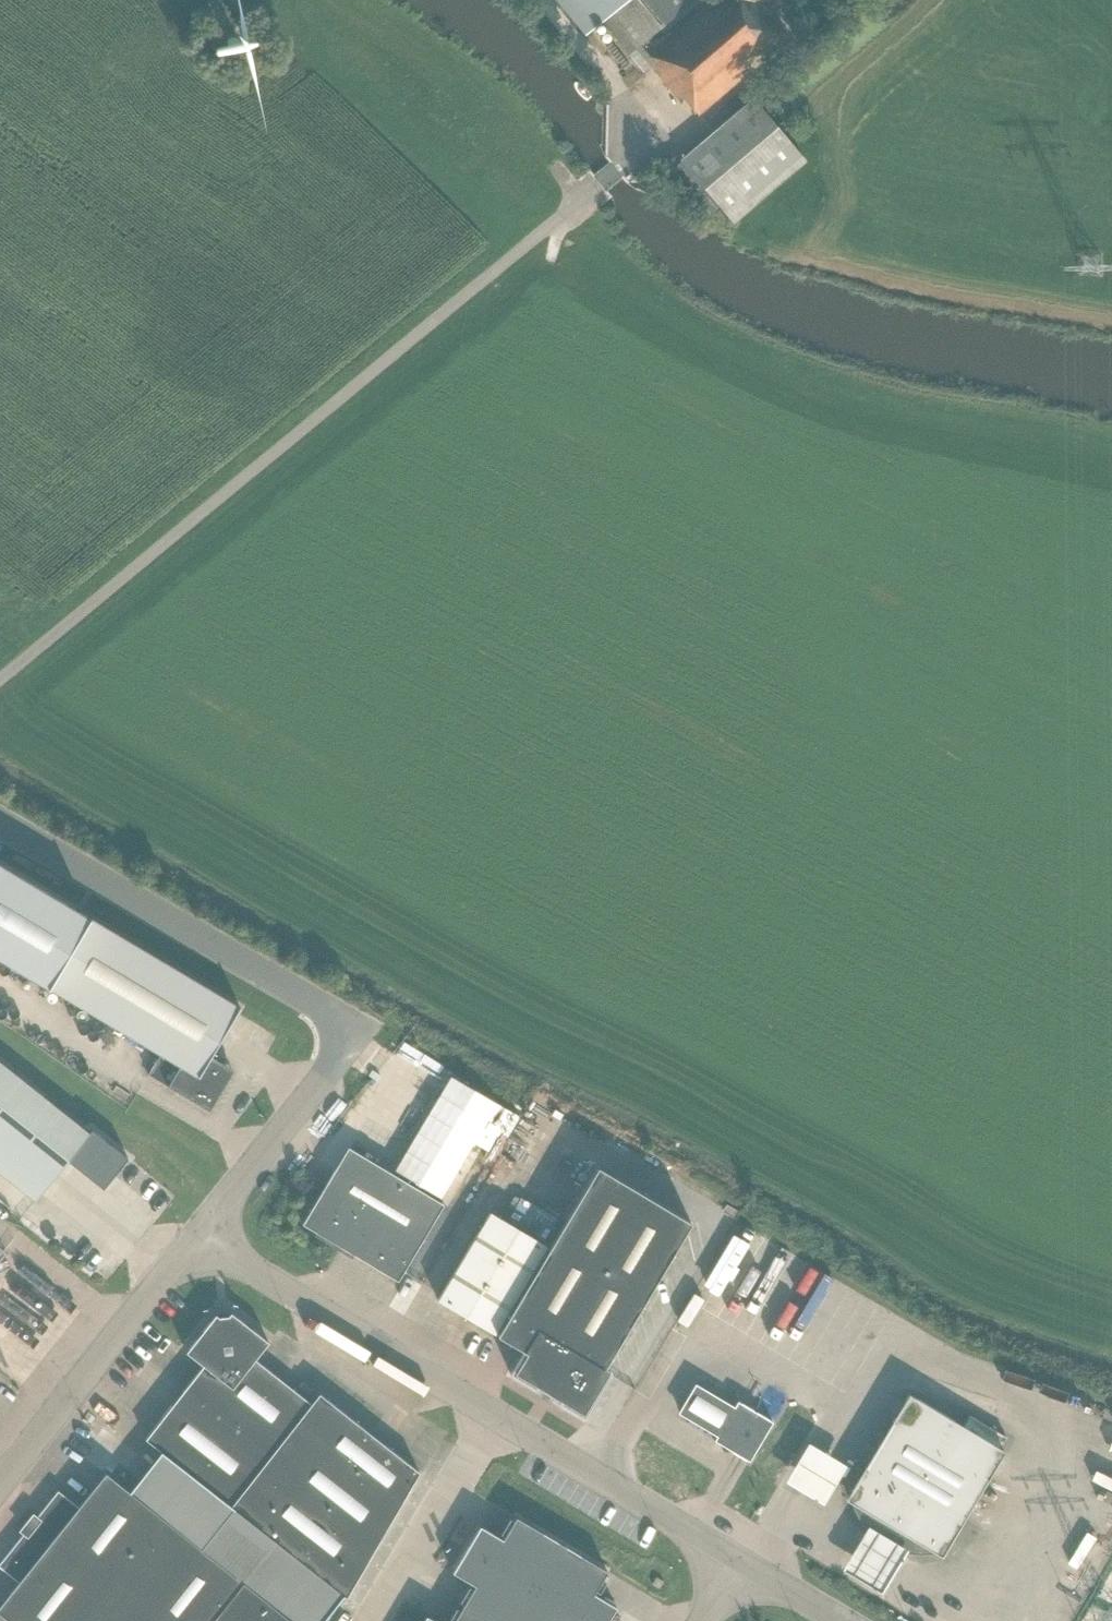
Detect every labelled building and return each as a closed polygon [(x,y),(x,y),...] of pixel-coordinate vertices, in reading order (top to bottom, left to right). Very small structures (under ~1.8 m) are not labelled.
[(590,30),(601,21),(628,54),(636,48),(681,101),(684,98),(698,115),(789,37),(760,4),(764,0),(565,0),(590,30)] [(682,177),(698,197),(713,214),(723,205),(736,221),(806,160),(754,100),(685,160),(675,148),(651,169),(668,189),(682,177)] [(0,866),(0,960),(160,1055),(147,1076),(207,1111),(232,1070),(211,1058),(240,1009),(0,866)] [(35,1202),(71,1157),(101,1179),(119,1158),(123,1161),(125,1158),(91,1130),(88,1133),(0,1063),(0,1175),(35,1202)] [(398,1282),(443,1205),(348,1148),(302,1225),(398,1282)] [(597,1168),(497,1336),(523,1352),(510,1375),(584,1419),(612,1373),(604,1369),(691,1224),(597,1168)] [(546,1247),(490,1213),(437,1301),(494,1335),(546,1247)] [(129,1493),(290,1620),(324,1620),(344,1596),(346,1598),(419,1473),(319,1395),(311,1405),(255,1361),(268,1344),(231,1314),(219,1318),(215,1316),(186,1354),(203,1367),(145,1441),(161,1453),(129,1493)] [(733,1409),(695,1387),(680,1413),(717,1435),(714,1441),(749,1462),(772,1422),(737,1402),(733,1409)] [(962,1427),(908,1395),(892,1422),(896,1425),(869,1470),(865,1467),(852,1489),(851,1489),(851,1494),(852,1499),(853,1501),(854,1506),(856,1510),(858,1515),(861,1519),(862,1521),(865,1525),(868,1529),(869,1530),(873,1534),(875,1535),(879,1539),(885,1543),(889,1545),(893,1547),(898,1549),(900,1549),(905,1551),(910,1552),(917,1552),(922,1553),(927,1552),(934,1551),(941,1550),(946,1548),(948,1547),(948,1546),(960,1524),(956,1522),(983,1477),(987,1479),(1004,1452),(999,1449),(1006,1438),(969,1416),(962,1427)] [(1099,1451),(1111,1455),(1111,1411),(1099,1451)] [(1076,1480),(1111,1496),(1111,1468),(1087,1457),(1076,1480)] [(105,1474),(78,1509),(61,1495),(60,1495),(58,1495),(57,1495),(56,1496),(55,1497),(2,1564),(1,1565),(1,1566),(1,1567),(1,1568),(2,1569),(19,1583),(0,1607),(0,1615),(7,1620),(290,1620),(129,1493),(105,1474)] [(516,1518),(502,1540),(480,1527),(452,1573),(475,1586),(454,1620),(608,1620),(616,1608),(594,1594),(607,1572),(516,1518)]
